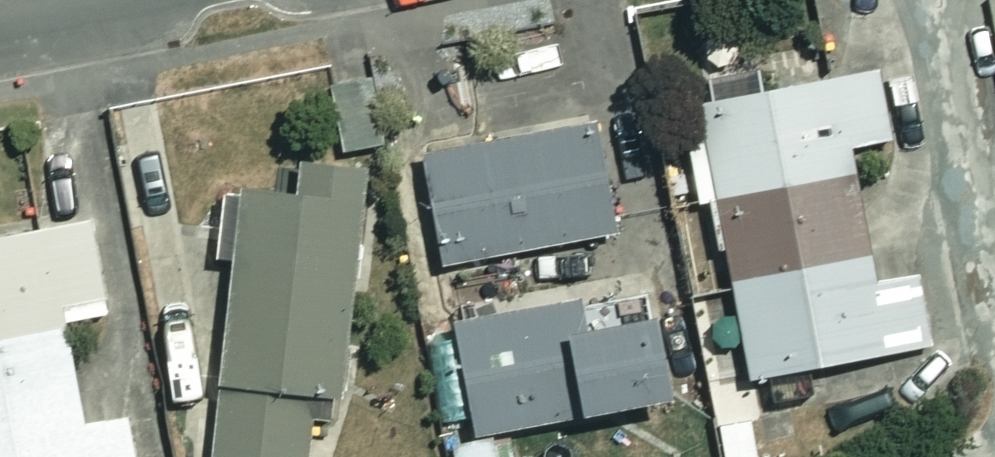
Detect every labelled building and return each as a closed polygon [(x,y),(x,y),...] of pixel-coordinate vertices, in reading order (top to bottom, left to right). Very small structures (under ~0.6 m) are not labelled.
[(894,136),(883,73),(686,108),(703,204),(723,201),(755,377),(932,345),(924,300),(882,307),(853,143),(894,136)] [(385,144),(378,79),(325,85),(331,150),(385,144)] [(609,180),(599,119),(427,148),(446,261),(626,230),(618,179),(609,180)] [(345,394),(370,168),(305,161),(301,200),(227,192),(220,257),(237,259),(216,456),(310,456),(317,391),(345,394)] [(94,220),(0,237),(0,456),(140,456),(132,415),(89,423),(70,320),(111,312),(94,220)] [(681,400),(664,289),(461,320),(478,432),(681,400)] [(756,418),(722,425),(728,456),(764,456),(756,418)] [(493,437),(455,447),(458,456),(499,456),(493,437)]
